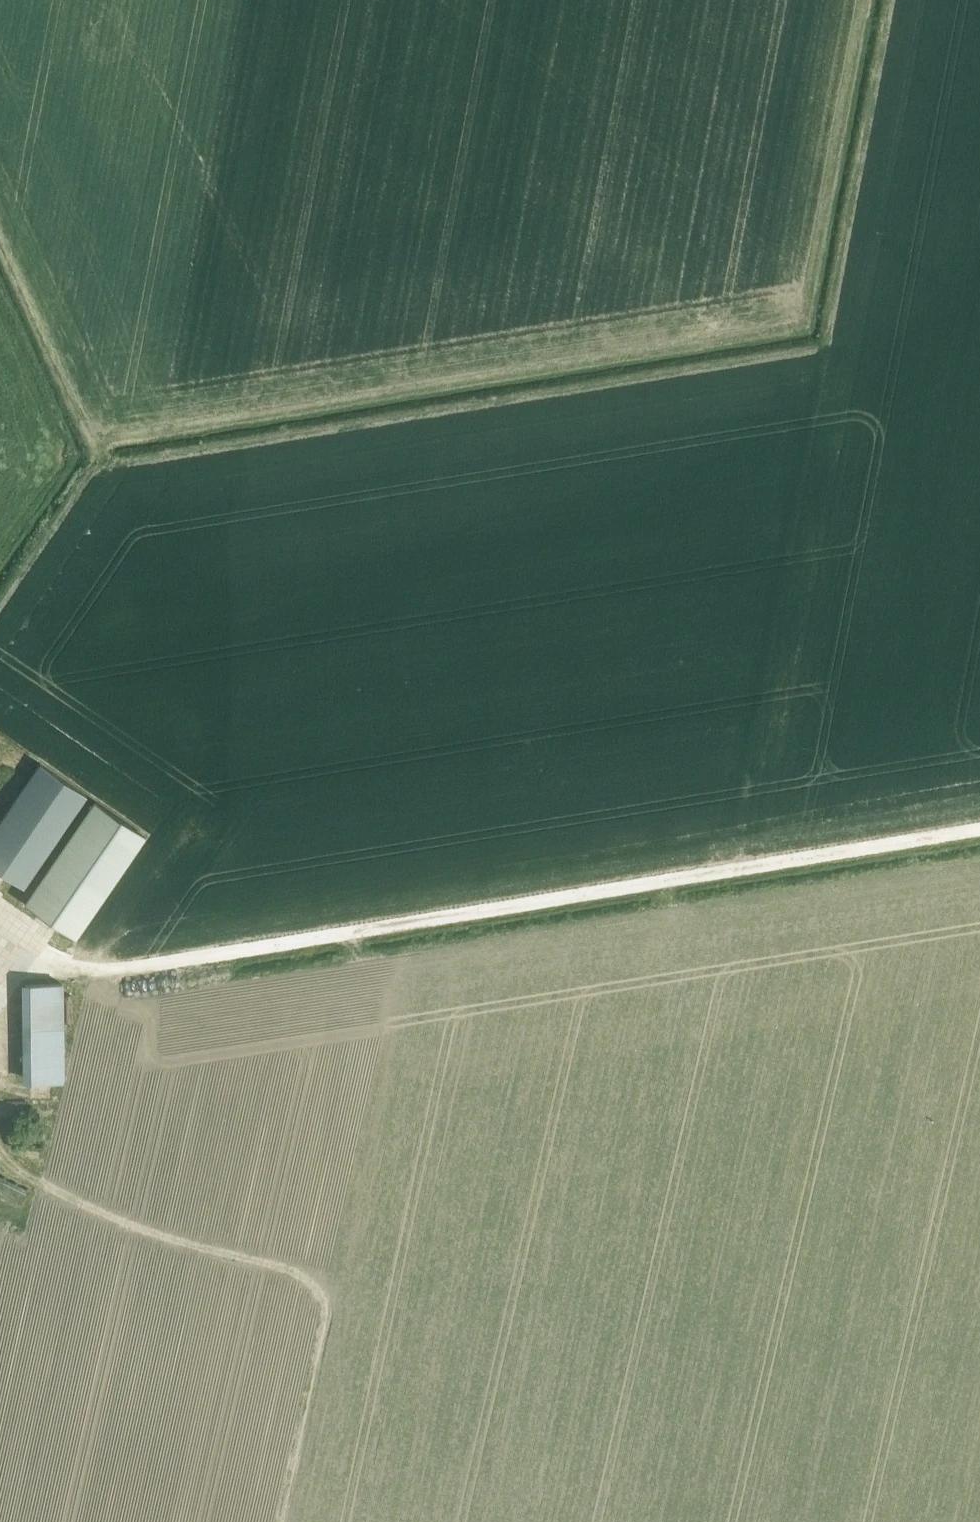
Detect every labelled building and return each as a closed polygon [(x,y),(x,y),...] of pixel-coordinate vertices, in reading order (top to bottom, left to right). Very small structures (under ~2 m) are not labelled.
[(89,796),(40,763),(0,822),(0,872),(25,889),(89,796)] [(74,937),(144,834),(95,800),(24,903),(74,937)] [(64,1082),(63,984),(22,984),(23,1082),(64,1082)]
